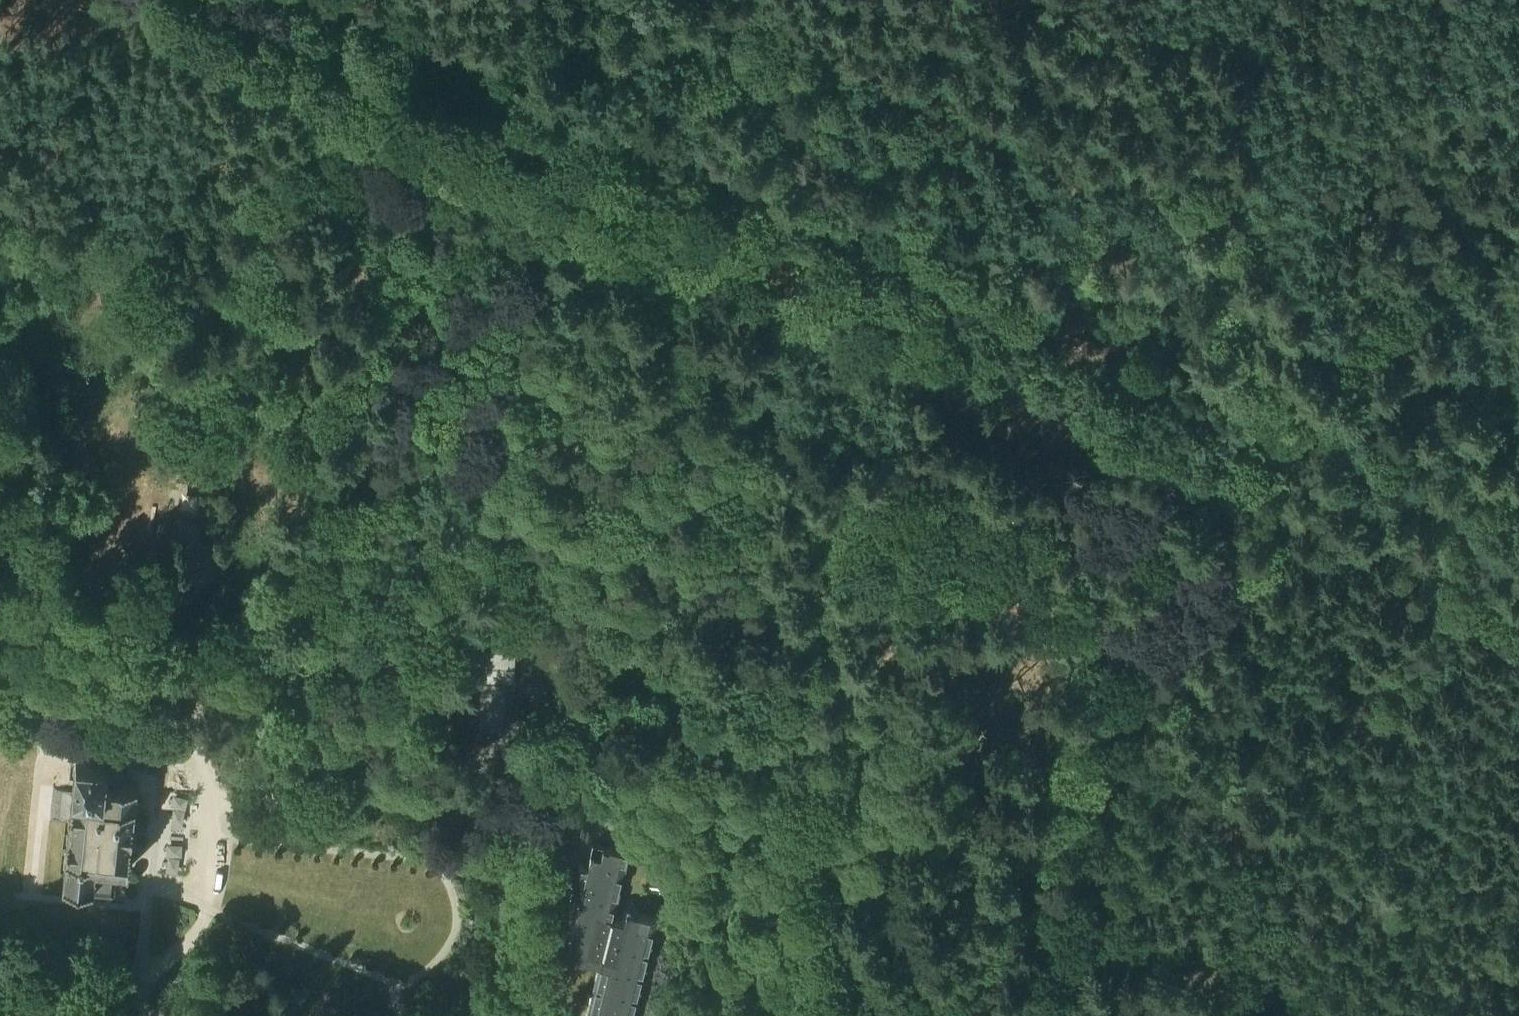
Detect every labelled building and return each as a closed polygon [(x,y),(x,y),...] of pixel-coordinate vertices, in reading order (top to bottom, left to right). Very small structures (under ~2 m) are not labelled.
[(468,651),(467,681),(481,682),(480,694),(469,693),(469,711),(479,711),(479,730),(481,730),(501,731),(503,731),(505,688),(514,688),(516,653),(504,653),(504,642),(482,641),(482,651),(468,651)] [(121,783),(124,759),(108,758),(107,761),(75,758),(62,883),(93,886),(93,890),(112,892),(115,869),(126,870),(135,784),(121,783)] [(656,917),(638,912),(637,914),(629,912),(626,911),(623,920),(611,916),(627,851),(609,846),(609,848),(592,844),(587,865),(579,863),(556,954),(575,959),(576,957),(599,963),(586,1015),(631,1015),(656,917)]
